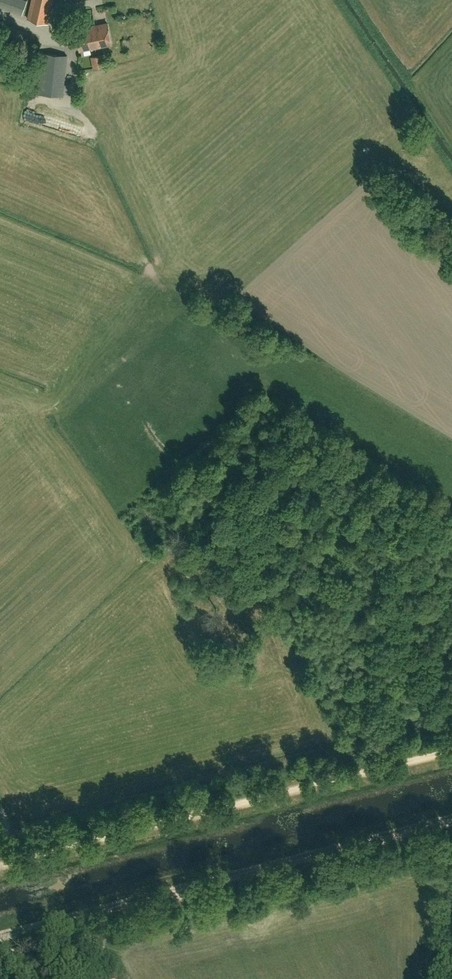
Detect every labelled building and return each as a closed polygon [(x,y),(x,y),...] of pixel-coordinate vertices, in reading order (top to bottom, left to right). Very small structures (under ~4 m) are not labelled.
[(27,1),(24,0),(0,0),(0,7),(22,15),(27,1)] [(27,19),(47,24),(52,0),(32,0),(27,19)] [(111,44),(107,24),(72,31),(74,40),(77,39),(80,51),(111,44)] [(24,45),(28,32),(6,25),(1,38),(24,45)] [(29,61),(34,53),(23,47),(18,55),(29,61)] [(99,51),(88,52),(89,64),(100,63),(99,51)] [(63,96),(67,56),(43,54),(39,94),(63,96)]
